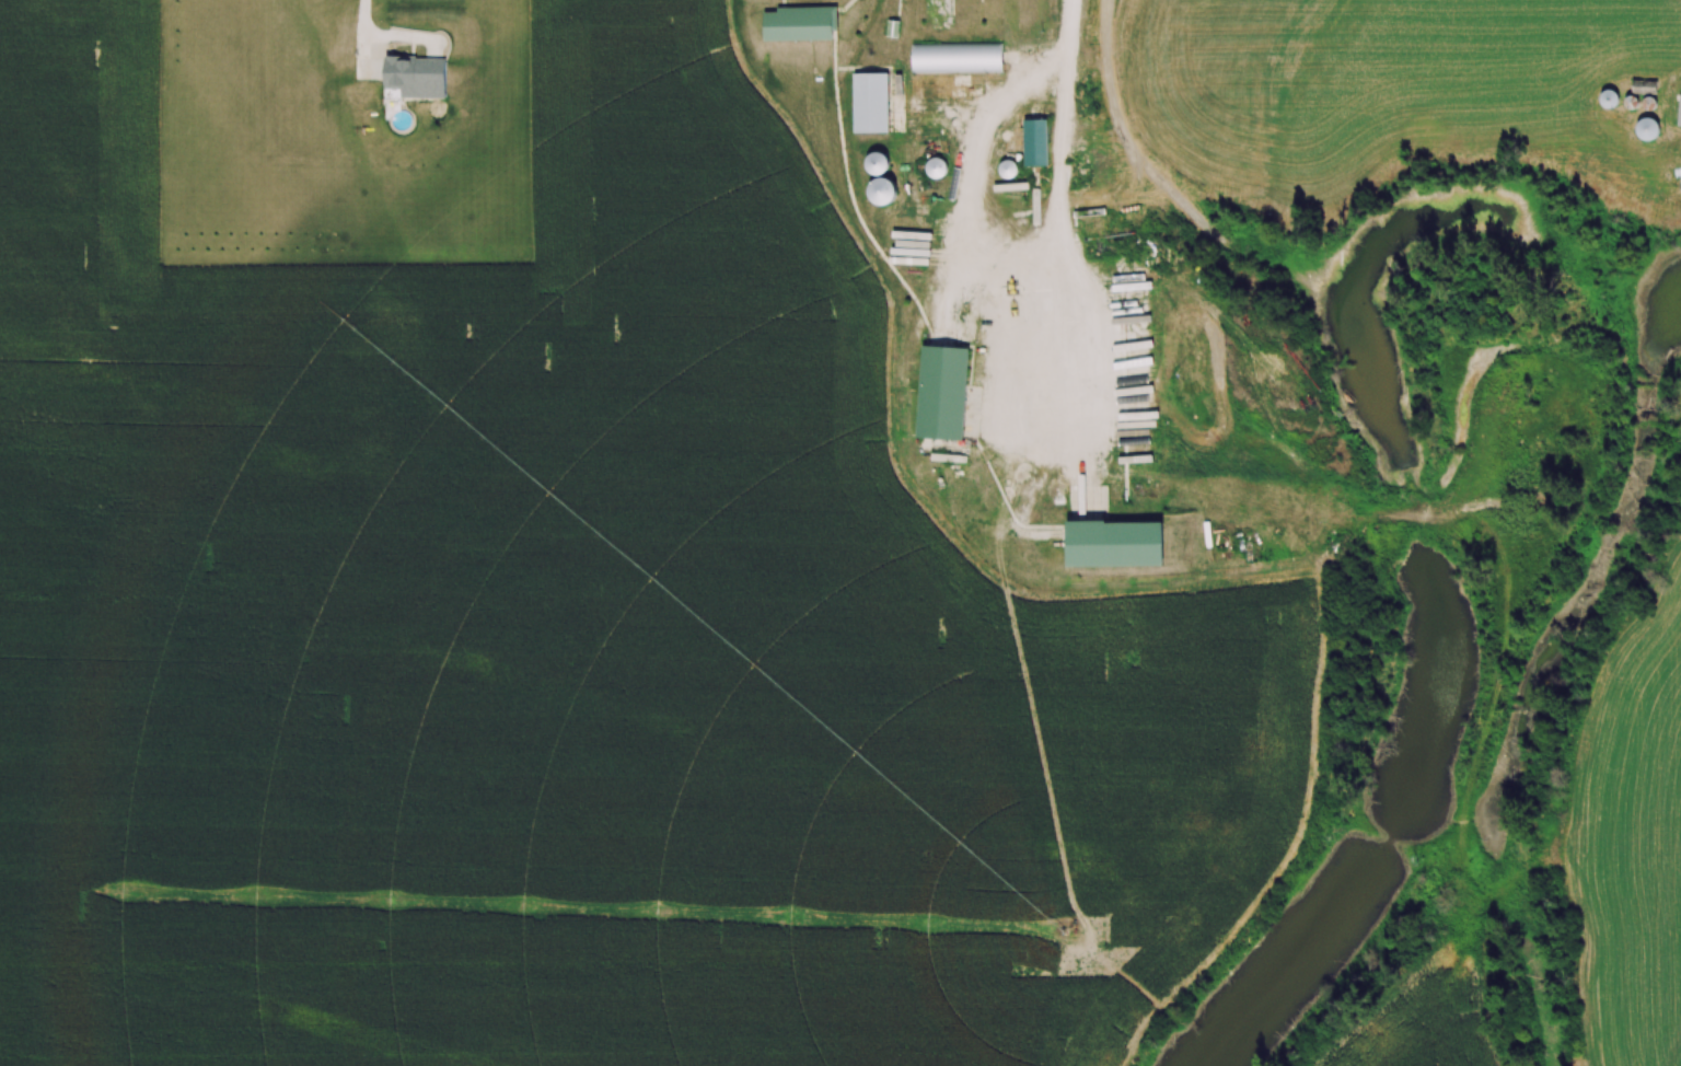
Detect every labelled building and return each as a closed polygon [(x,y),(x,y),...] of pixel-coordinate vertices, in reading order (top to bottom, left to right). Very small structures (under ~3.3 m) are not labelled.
[(912,73),(912,47),(1004,45),(1004,71),(912,73)] [(885,131),(855,130),(856,74),(888,76),(885,131)] [(1044,162),(1025,162),(1025,120),(1044,120),(1044,162)]
